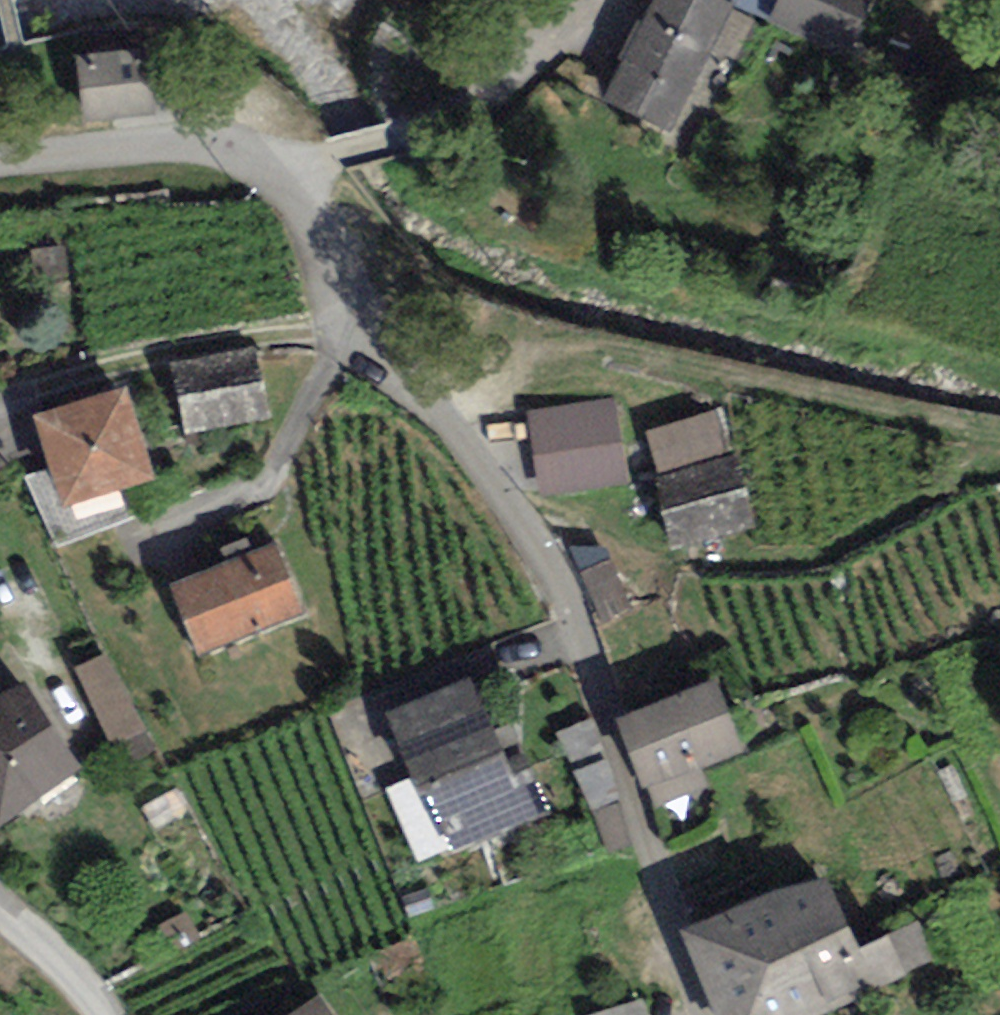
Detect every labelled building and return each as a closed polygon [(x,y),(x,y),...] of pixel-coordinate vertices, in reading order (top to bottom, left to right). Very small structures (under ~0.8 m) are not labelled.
[(724,0),(655,0),(603,102),(670,136),(736,6),(724,0)] [(841,59),(872,0),(734,0),(841,59)] [(154,113),(146,47),(76,55),(85,122),(154,113)] [(254,346),(170,362),(184,435),(268,419),(254,346)] [(157,479),(126,386),(35,415),(65,508),(157,479)] [(617,397),(530,409),(542,498),(629,486),(617,397)] [(717,409),(648,432),(658,472),(727,453),(717,409)] [(758,528),(740,454),(652,475),(670,549),(758,528)] [(302,612),(274,543),(173,584),(201,653),(302,612)] [(571,548),(604,625),(632,607),(605,549),(571,548)] [(141,726),(102,654),(74,669),(113,741),(141,726)] [(441,858),(553,813),(527,751),(505,760),(471,676),(382,713),(441,858)] [(655,808),(708,787),(701,769),(743,753),(715,680),(615,719),(643,789),(647,788),(655,808)] [(22,683),(0,696),(0,821),(80,768),(22,683)] [(593,719),(557,734),(570,762),(605,750),(593,719)] [(573,772),(610,854),(633,845),(607,759),(573,772)] [(800,1014),(820,1014),(852,1001),(849,994),(874,982),(859,951),(825,881),(772,889),(751,901),(800,1014)] [(716,1014),(800,1014),(751,901),(680,931),(716,1014)] [(919,922),(859,951),(874,982),(878,989),(937,960),(919,922)] [(320,996),(292,1014),(333,1014),(320,996)] [(640,999),(589,1014),(645,1014),(640,999)]
